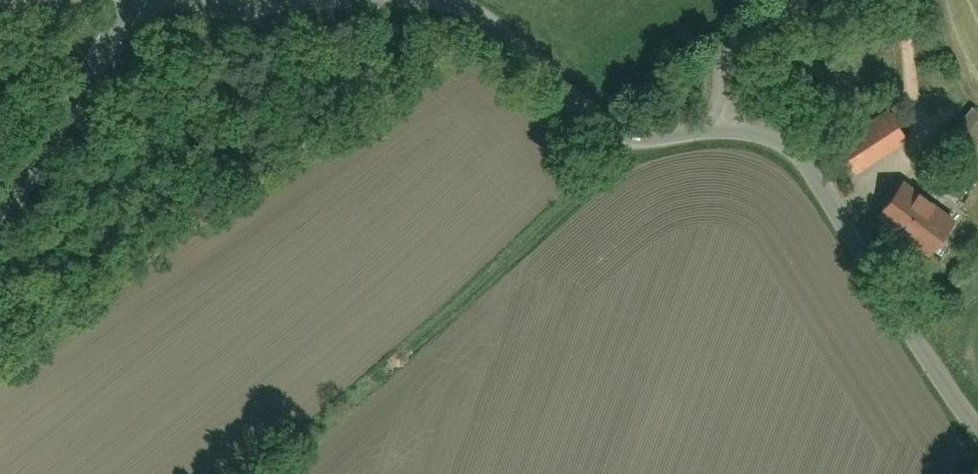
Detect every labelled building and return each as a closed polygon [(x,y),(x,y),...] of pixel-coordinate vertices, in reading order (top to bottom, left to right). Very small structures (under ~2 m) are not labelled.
[(944,149),(977,173),(977,171),(977,118),(970,112),(944,149)] [(829,147),(847,177),(902,143),(885,114),(829,147)] [(910,180),(884,213),(936,253),(961,220),(910,180)]
